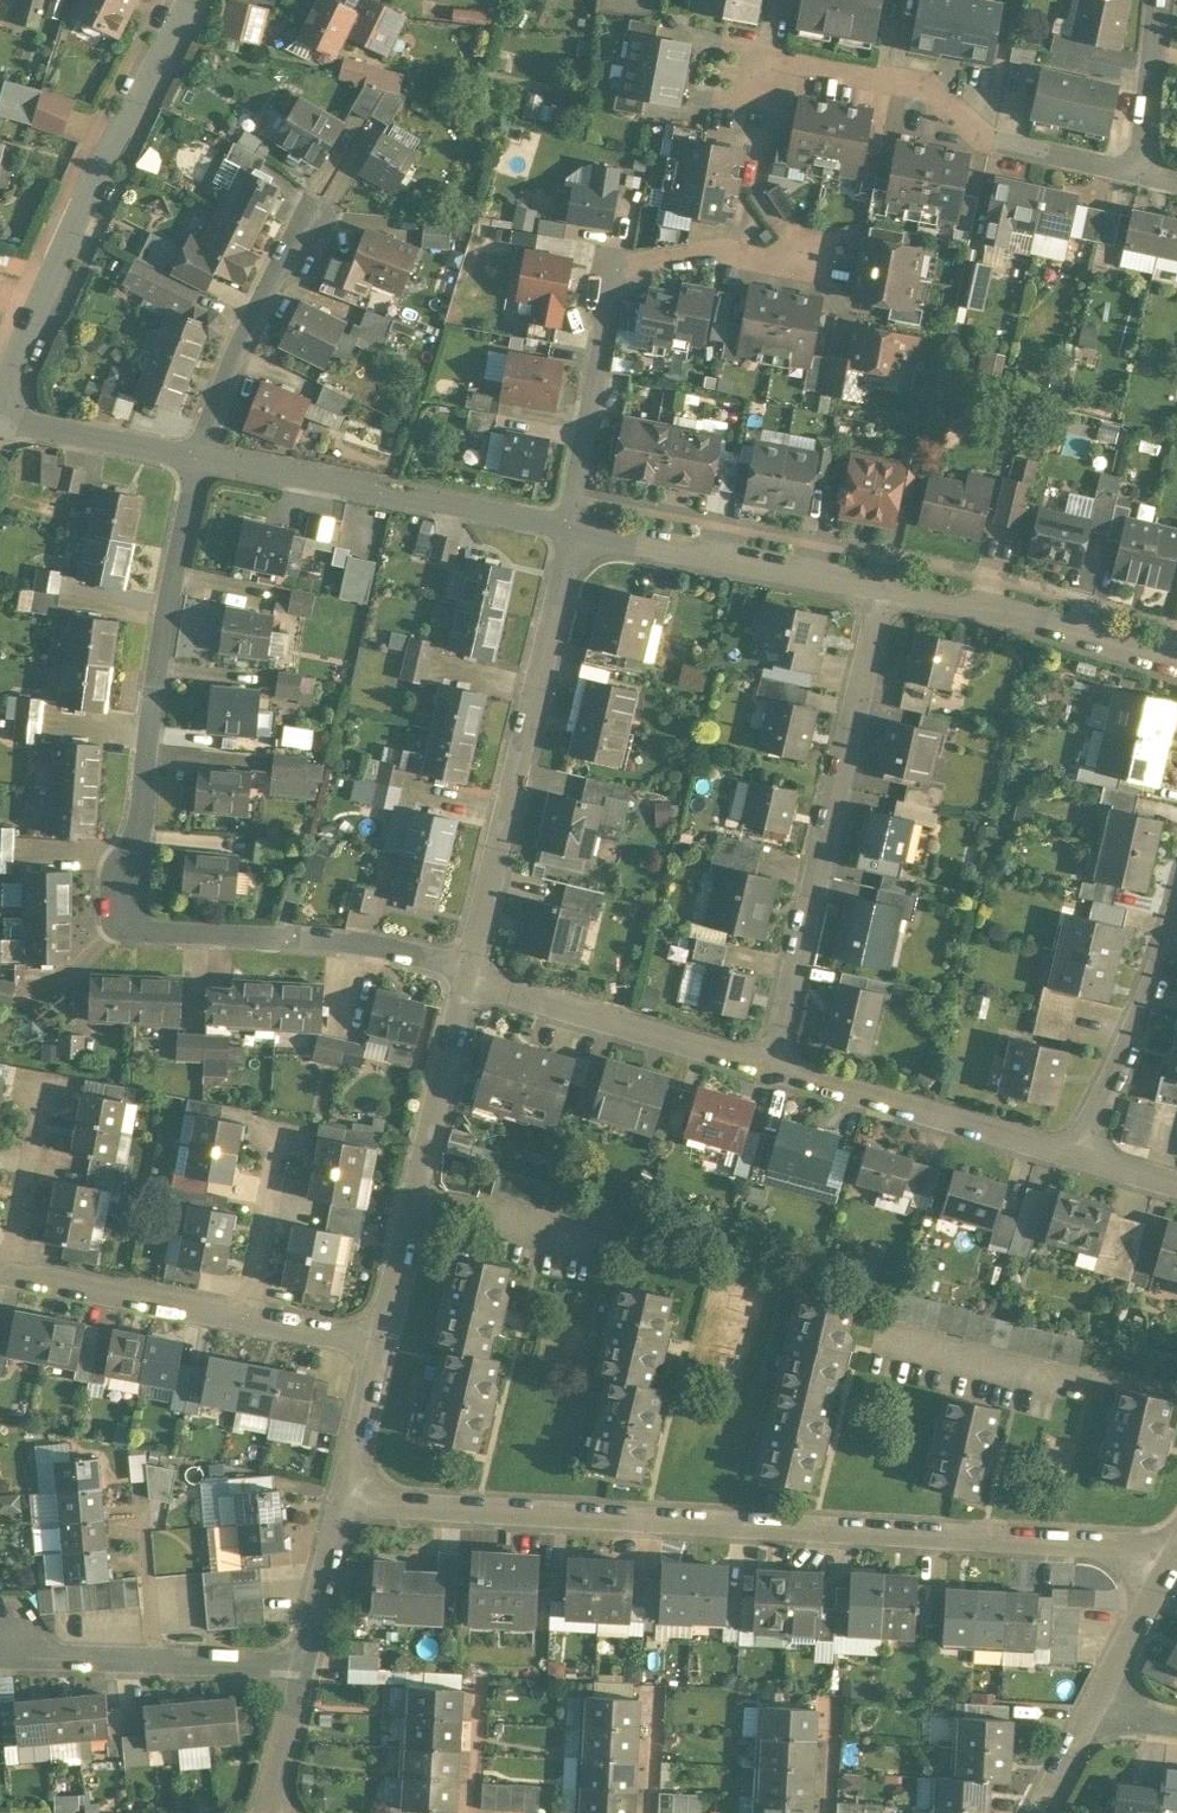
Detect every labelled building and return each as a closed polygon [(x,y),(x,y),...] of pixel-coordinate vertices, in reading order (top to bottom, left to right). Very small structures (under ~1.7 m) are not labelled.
[(17,23),(37,28),(44,0),(24,0),(17,23)] [(80,16),(83,18),(118,36),(132,8),(129,7),(132,0),(88,0),(80,16)] [(334,0),(319,0),(300,39),(316,46),(315,53),(318,59),(325,62),(332,61),(336,56),(347,35),(357,13),(356,12),(344,7),(345,5),(334,0)] [(356,12),(357,13),(347,35),(380,51),(387,36),(395,39),(406,16),(372,0),(362,0),(356,12)] [(694,0),(692,10),(719,15),(719,16),(736,19),(736,18),(755,22),(760,0),(694,0)] [(799,25),(837,32),(843,0),(804,0),(799,25)] [(837,32),(874,39),(879,11),(881,11),(883,0),(843,0),(837,32)] [(910,51),(952,59),(962,0),(920,0),(910,51)] [(985,0),(962,0),(952,59),(992,67),(1004,4),(985,0)] [(1077,39),(1119,48),(1129,1),(1126,0),(1085,0),(1077,39)] [(232,1),(223,34),(232,37),(257,43),(259,43),(267,10),(232,1)] [(452,8),(425,6),(424,20),(450,23),(451,13),(452,8)] [(474,15),(451,13),(450,23),(473,25),(474,15)] [(659,25),(631,19),(628,35),(635,36),(635,35),(656,39),(659,25)] [(1076,38),(1055,34),(1051,51),(1086,58),(1089,43),(1076,40),(1076,38)] [(656,39),(635,35),(635,36),(629,65),(683,75),(688,45),(656,39)] [(229,50),(253,56),(257,43),(232,37),(229,50)] [(300,39),(296,49),(318,59),(315,53),(316,46),(300,39)] [(379,68),(346,60),(341,79),(365,86),(374,88),(379,68)] [(683,75),(629,65),(624,94),(624,95),(645,99),(677,105),(683,75)] [(404,74),(379,68),(374,88),(386,91),(400,94),(404,74)] [(1081,79),(1044,71),(1034,117),(1071,126),(1081,79)] [(1118,88),(1081,79),(1071,126),(1108,134),(1118,88)] [(6,81),(0,102),(0,116),(32,125),(42,91),(6,81)] [(374,88),(365,86),(352,109),(369,119),(373,114),(386,91),(374,88)] [(73,103),(43,90),(32,125),(32,127),(60,136),(73,103)] [(386,91),(373,114),(390,124),(406,97),(386,91)] [(645,99),(624,95),(624,94),(617,93),(614,109),(642,115),(645,99)] [(346,123),(302,97),(276,141),(291,151),(289,155),(300,162),(303,157),(319,167),(346,123)] [(836,105),(802,98),(799,109),(797,108),(794,124),(797,124),(794,136),(790,161),(791,161),(825,167),(836,105)] [(836,105),(825,167),(859,174),(860,174),(864,149),(865,146),(867,137),(869,138),(872,122),(869,122),(871,111),(836,105)] [(708,131),(673,124),(670,140),(680,141),(681,140),(706,145),(708,131)] [(421,139),(396,125),(389,137),(414,152),(421,139)] [(156,132),(148,148),(166,157),(174,141),(156,132)] [(246,133),(240,145),(256,153),(262,142),(246,133)] [(794,136),(778,133),(772,164),(774,164),(788,167),(790,167),(791,161),(790,161),(794,136)] [(389,137),(384,134),(362,171),(397,191),(417,158),(418,155),(414,152),(389,137)] [(706,145),(681,140),(680,141),(677,159),(661,155),(661,156),(677,159),(675,168),(674,175),(737,187),(744,152),(733,150),(734,147),(718,144),(717,147),(706,145)] [(240,145),(236,143),(227,160),(243,168),(243,167),(258,175),(267,159),(256,153),(240,145)] [(934,150),(899,143),(897,154),(895,153),(892,169),(894,169),(892,181),(887,206),(888,206),(905,209),(902,226),(903,226),(906,209),(922,212),(934,150)] [(881,152),(864,149),(860,174),(859,174),(855,195),(872,198),(876,178),(881,152)] [(969,156),(934,150),(922,212),(938,215),(935,230),(936,230),(939,216),(956,219),(957,219),(962,194),(964,182),(966,183),(969,168),(967,167),(969,156)] [(300,162),(289,155),(286,160),(297,167),(300,162)] [(649,160),(636,157),(633,169),(646,172),(649,160)] [(788,167),(774,164),(772,176),(785,178),(788,167)] [(621,170),(595,165),(591,190),(574,187),(569,220),(613,227),(618,194),(617,194),(621,170)] [(258,175),(243,167),(243,168),(221,211),(258,230),(281,186),(258,175)] [(737,187),(674,175),(671,191),(655,188),(655,189),(671,192),(668,210),(692,215),(704,217),(703,219),(719,222),(720,220),(730,222),(737,187)] [(892,181),(876,178),(872,198),(869,213),(886,217),(888,206),(887,206),(892,181)] [(998,180),(985,237),(988,242),(1006,246),(1011,223),(1002,221),(1011,183),(998,180)] [(1045,190),(1011,183),(1002,221),(1011,223),(1036,228),(1045,190)] [(797,211),(780,184),(767,193),(785,219),(797,211)] [(1079,198),(1045,190),(1036,228),(1037,228),(1070,236),(1077,204),(1079,198)] [(979,198),(962,194),(957,219),(956,219),(954,229),(971,233),(979,198)] [(1088,207),(1077,204),(1070,236),(1080,238),(1081,238),(1088,207)] [(1104,210),(1088,207),(1081,238),(1080,238),(1097,242),(1104,210)] [(692,215),(668,210),(666,209),(663,225),(659,224),(655,247),(688,243),(692,215)] [(1122,214),(1104,210),(1097,242),(1115,246),(1122,214)] [(1167,217),(1134,210),(1126,248),(1159,255),(1167,217)] [(258,230),(221,211),(205,242),(209,244),(199,263),(216,272),(232,280),(248,249),(258,230)] [(534,214),(520,211),(517,225),(531,228),(534,214)] [(1167,217),(1159,255),(1176,259),(1176,220),(1167,217)] [(453,222),(425,219),(422,247),(450,250),(453,222)] [(567,223),(540,219),(538,234),(564,239),(567,223)] [(905,233),(873,227),(871,241),(902,247),(905,233)] [(1070,236),(1037,228),(1031,254),(1065,261),(1070,236)] [(538,234),(512,230),(510,243),(536,247),(537,242),(538,234)] [(418,250),(367,231),(353,265),(350,273),(370,280),(402,292),(418,250)] [(178,246),(152,233),(139,258),(165,271),(178,246)] [(205,242),(191,234),(171,275),(198,289),(207,292),(216,272),(199,263),(209,244),(205,242)] [(24,242),(13,239),(9,250),(20,254),(24,242)] [(871,241),(866,240),(855,299),(891,305),(909,309),(909,307),(920,250),(902,247),(871,241)] [(248,249),(232,280),(243,286),(259,255),(248,249)] [(139,258),(125,251),(118,264),(132,271),(139,258)] [(524,279),(565,287),(570,262),(529,255),(524,279)] [(1159,255),(1153,278),(1176,283),(1176,259),(1159,255)] [(165,271),(139,258),(132,271),(169,290),(192,301),(198,289),(171,275),(165,271)] [(370,280),(350,273),(353,265),(333,258),(325,279),(365,294),(370,280)] [(988,267),(965,262),(958,294),(981,299),(988,267)] [(169,290),(132,271),(125,286),(162,304),(169,290)] [(365,294),(325,279),(320,291),(360,307),(365,294)] [(565,287),(524,279),(521,297),(539,300),(535,319),(535,320),(558,325),(565,287)] [(682,287),(670,348),(688,351),(689,342),(703,344),(713,293),(682,287)] [(786,293),(752,287),(750,298),(747,297),(744,312),(747,313),(745,326),(740,349),(741,349),(775,356),(786,293)] [(680,297),(650,291),(640,343),(653,346),(650,362),(652,362),(655,346),(670,349),(666,365),(667,365),(670,348),(680,297)] [(733,294),(719,291),(713,320),(728,323),(734,295),(733,295),(733,294)] [(821,300),(786,293),(775,356),(809,362),(811,355),(816,326),(819,326),(821,311),(819,310),(821,300)] [(348,323),(303,300),(280,346),(325,369),(331,357),(343,333),(348,323)] [(420,312),(391,301),(385,316),(394,320),(414,328),(420,312)] [(641,304),(623,301),(618,329),(637,332),(641,304)] [(219,315),(190,304),(185,314),(210,324),(205,336),(210,338),(219,334),(223,324),(219,315)] [(909,309),(891,305),(889,320),(920,325),(923,310),(909,307),(909,309)] [(185,314),(171,309),(162,331),(156,329),(149,331),(142,349),(153,353),(153,354),(193,369),(205,336),(210,324),(185,314)] [(385,316),(367,309),(360,328),(387,338),(394,320),(385,316)] [(558,325),(535,320),(535,319),(531,318),(527,338),(555,343),(558,325)] [(745,326),(728,323),(721,358),(738,361),(741,349),(740,349),(745,326)] [(360,328),(354,326),(350,337),(358,341),(356,345),(380,355),(387,338),(360,328)] [(908,338),(883,333),(859,329),(853,362),(852,366),(868,369),(901,375),(904,359),(906,359),(907,355),(905,354),(908,338)] [(350,337),(343,333),(331,357),(346,365),(356,345),(358,341),(350,337)] [(907,355),(918,357),(921,340),(908,338),(905,354),(907,355)] [(1093,345),(1081,344),(1080,356),(1092,358),(1093,345)] [(193,369),(153,354),(139,390),(137,397),(176,412),(193,369)] [(565,364),(510,354),(502,397),(502,398),(556,408),(565,364)] [(828,358),(811,355),(809,362),(804,389),(821,393),(828,358)] [(1004,359),(988,355),(985,367),(1001,370),(1004,359)] [(853,362),(828,358),(821,393),(862,400),(868,369),(852,366),(853,362)] [(97,406),(113,412),(122,384),(107,378),(97,406)] [(311,398),(262,381),(246,429),(295,446),(305,415),(310,402),(311,398)] [(122,384),(113,412),(130,418),(137,397),(139,390),(122,384)] [(324,385),(316,404),(345,416),(352,399),(324,385)] [(502,397),(475,392),(472,409),(499,414),(502,398),(502,397)] [(310,402),(305,415),(340,428),(345,416),(316,404),(310,402)] [(499,414),(472,409),(468,427),(492,431),(496,432),(499,414)] [(663,483),(673,427),(626,418),(625,429),(618,465),(616,475),(663,483)] [(605,462),(618,465),(625,429),(610,427),(605,462)] [(663,483),(709,492),(716,458),(720,436),(673,427),(663,483)] [(1088,461),(1093,432),(1064,427),(1060,457),(1088,461)] [(496,432),(492,431),(485,467),(501,470),(508,434),(496,432)] [(550,441),(508,434),(501,470),(543,478),(550,441)] [(834,442),(818,439),(815,456),(816,456),(812,479),(827,482),(834,442)] [(787,451),(758,445),(754,464),(748,495),(748,499),(777,505),(787,451)] [(815,456),(787,451),(777,505),(806,510),(812,479),(816,456),(815,456)] [(920,454),(904,452),(901,467),(903,467),(898,493),(913,495),(920,454)] [(41,485),(59,489),(64,467),(59,467),(58,456),(43,453),(41,485)] [(716,458),(709,492),(718,494),(719,489),(724,459),(716,458)] [(739,462),(724,459),(719,489),(733,492),(739,462)] [(1022,459),(1016,483),(1029,486),(1034,461),(1022,459)] [(754,464),(739,462),(733,492),(748,495),(754,464)] [(879,467),(854,462),(849,488),(846,487),(843,488),(840,491),(839,495),(840,499),(843,501),(846,503),(844,514),(892,523),(898,493),(903,467),(901,467),(883,463),(879,467)] [(86,471),(64,466),(64,467),(59,489),(79,493),(81,494),(86,471)] [(1101,475),(1097,490),(1118,495),(1122,480),(1101,475)] [(969,486),(932,478),(926,505),(930,506),(926,524),(979,536),(988,496),(968,491),(969,486)] [(1016,483),(1003,480),(994,521),(1023,528),(1025,518),(1030,496),(1032,486),(1029,486),(1016,483)] [(142,498),(100,489),(97,501),(94,519),(90,534),(133,543),(142,498)] [(1118,495),(1097,490),(1095,502),(1093,510),(1097,517),(1094,532),(1109,536),(1116,505),(1118,495)] [(1050,500),(1030,496),(1025,518),(1039,521),(1041,511),(1047,512),(1050,500)] [(1067,517),(1090,522),(1093,510),(1095,502),(1072,497),(1067,517)] [(97,501),(87,499),(84,516),(94,519),(97,501)] [(1131,509),(1116,505),(1109,536),(1108,540),(1122,543),(1127,519),(1128,520),(1131,509)] [(1047,512),(1041,511),(1039,521),(1031,555),(1080,566),(1090,522),(1067,517),(1047,512)] [(335,520),(314,514),(308,537),(330,542),(335,520)] [(1141,583),(1155,526),(1128,520),(1127,519),(1122,543),(1114,575),(1127,578),(1127,579),(1141,583)] [(274,527),(251,521),(241,561),(289,574),(298,538),(273,531),(274,527)] [(1141,583),(1156,586),(1156,585),(1169,588),(1176,556),(1176,555),(1176,531),(1155,526),(1141,583)] [(133,543),(90,534),(81,579),(123,588),(133,543)] [(460,541),(438,536),(433,558),(456,562),(460,541)] [(346,555),(342,598),(372,601),(376,558),(346,555)] [(515,571),(473,561),(462,606),(504,616),(515,571)] [(66,573),(44,570),(41,591),(62,595),(66,573)] [(41,591),(27,589),(23,610),(37,613),(41,591)] [(594,647),(593,648),(627,657),(654,663),(654,660),(654,659),(660,634),(661,634),(661,631),(648,628),(649,623),(655,599),(653,598),(608,589),(594,647)] [(318,596),(296,590),(292,612),(313,617),(318,596)] [(62,595),(41,591),(37,613),(59,616),(62,599),(62,595)] [(670,596),(654,593),(653,598),(655,599),(649,623),(662,626),(670,596)] [(825,615),(766,602),(757,641),(790,649),(786,665),(780,663),(779,666),(812,673),(817,674),(822,654),(817,652),(825,615)] [(504,616),(462,606),(452,651),(494,661),(504,616)] [(277,618),(252,614),(252,611),(229,607),(223,650),(271,658),(274,638),(277,618)] [(121,623),(76,616),(69,662),(114,669),(121,623)] [(393,631),(391,646),(405,648),(408,633),(393,631)] [(965,643),(922,632),(910,679),(939,687),(952,691),(965,643)] [(292,641),(274,638),(271,658),(289,661),(292,641)] [(438,644),(414,638),(409,659),(433,665),(438,644)] [(627,657),(593,648),(594,647),(587,645),(583,663),(611,670),(624,674),(627,657)] [(433,665),(409,659),(404,681),(427,687),(433,665)] [(679,683),(705,688),(709,666),(684,661),(679,683)] [(114,669),(69,662),(63,706),(108,712),(114,669)] [(611,670),(583,663),(577,688),(605,695),(608,686),(611,670)] [(779,666),(774,665),(772,679),(809,687),(812,673),(779,666)] [(306,678),(281,674),(278,696),(303,700),(306,678)] [(772,679),(763,677),(758,698),(773,702),(773,701),(804,708),(809,687),(772,679)] [(939,687),(910,679),(903,708),(922,713),(931,715),(939,687)] [(488,696),(445,686),(434,731),(477,741),(488,696)] [(640,694),(610,687),(608,686),(605,695),(577,688),(575,697),(569,721),(577,723),(569,754),(589,759),(590,754),(616,760),(615,765),(618,766),(625,735),(630,736),(640,696),(640,694)] [(263,696),(237,694),(238,689),(214,687),(210,731),(260,735),(263,696)] [(1173,703),(1118,690),(1109,731),(1169,745),(1174,720),(1169,719),(1173,703)] [(22,697),(8,696),(6,718),(20,720),(22,697)] [(45,700),(22,697),(20,720),(42,722),(45,700)] [(804,708),(773,701),(773,702),(772,705),(776,706),(770,732),(766,731),(763,747),(806,757),(817,711),(804,708)] [(1091,725),(1104,727),(1107,708),(1094,706),(1091,725)] [(931,715),(922,713),(919,727),(940,732),(940,733),(947,735),(950,719),(931,715)] [(42,722),(20,720),(18,741),(33,742),(40,743),(42,722)] [(940,733),(891,721),(879,770),(910,777),(928,782),(940,733)] [(286,742),(314,749),(319,730),(290,723),(286,742)] [(477,741),(434,731),(428,756),(423,776),(466,787),(477,741)] [(1169,745),(1109,731),(1100,766),(1100,769),(1125,774),(1160,782),(1169,745)] [(33,742),(18,741),(17,753),(32,755),(33,742)] [(103,746),(59,743),(55,789),(100,792),(103,746)] [(428,756),(389,746),(385,763),(407,768),(406,772),(423,776),(428,756)] [(311,761),(278,758),(275,779),(309,783),(311,761)] [(385,763),(371,759),(366,781),(380,785),(385,763)] [(1100,766),(1083,762),(1078,780),(1106,787),(1121,790),(1125,774),(1100,769),(1100,766)] [(407,768),(385,763),(380,785),(402,790),(406,772),(407,768)] [(256,776),(202,770),(198,809),(252,816),(256,776)] [(615,783),(588,777),(584,792),(606,797),(611,799),(615,783)] [(928,782),(910,777),(905,801),(904,802),(940,810),(940,808),(940,807),(945,785),(929,782),(928,782)] [(309,783),(275,779),(274,794),(307,798),(309,783)] [(798,792),(756,781),(746,821),(787,832),(796,800),(798,792)] [(629,787),(615,783),(611,799),(625,802),(626,800),(629,787)] [(402,790),(380,785),(375,806),(397,811),(402,790)] [(1121,790),(1106,787),(1103,799),(1117,802),(1115,809),(1136,814),(1141,795),(1121,790)] [(100,792),(55,789),(52,833),(96,837),(100,792)] [(606,797),(584,792),(581,806),(550,799),(549,803),(540,844),(544,845),(587,855),(591,856),(600,821),(604,802),(606,797)] [(611,799),(606,797),(604,802),(600,821),(621,826),(626,802),(627,800),(626,800),(625,802),(611,799)] [(940,810),(904,802),(905,801),(898,800),(894,816),(913,820),(913,822),(936,828),(940,810)] [(1136,814),(1115,809),(1107,845),(1157,857),(1165,821),(1136,814)] [(894,816),(870,810),(860,852),(904,862),(913,822),(913,820),(894,816)] [(458,822),(416,811),(406,856),(448,867),(458,822)] [(14,874),(16,829),(0,828),(0,873),(14,874)] [(763,845),(719,835),(715,850),(759,860),(763,845)] [(285,840),(261,838),(259,860),(284,862),(285,840)] [(587,855),(544,845),(540,863),(583,873),(587,855)] [(1157,857),(1107,845),(1099,878),(1120,883),(1149,890),(1157,857)] [(321,880),(329,856),(312,850),(304,875),(321,880)] [(759,860),(715,850),(710,873),(718,875),(720,865),(756,874),(759,860)] [(904,862),(860,852),(856,868),(884,874),(900,878),(900,877),(904,862)] [(243,861),(191,854),(186,891),(238,898),(243,861)] [(448,867),(406,856),(394,902),(436,912),(448,867)] [(756,874),(720,865),(718,875),(707,925),(762,938),(777,879),(756,874)] [(72,873),(29,872),(29,918),(72,918),(72,873)] [(306,876),(293,873),(287,900),(299,904),(306,876)] [(900,878),(884,874),(881,888),(881,889),(908,895),(912,880),(900,877),(900,878)] [(1120,883),(1099,878),(1098,884),(1085,881),(1081,898),(1097,901),(1115,906),(1120,883)] [(604,893),(568,884),(563,907),(583,912),(583,914),(598,918),(604,893)] [(379,891),(359,886),(353,909),(374,914),(379,891)] [(908,895),(881,889),(878,904),(902,909),(900,917),(913,920),(918,897),(908,895)] [(878,904),(852,898),(838,957),(888,969),(900,917),(902,909),(878,904)] [(563,907),(536,900),(523,953),(577,966),(583,942),(576,941),(583,914),(583,912),(563,907)] [(1115,906),(1097,901),(1094,917),(1125,924),(1128,909),(1115,906)] [(1094,917),(1071,911),(1071,914),(1062,952),(1116,964),(1125,924),(1094,917)] [(29,964),(29,918),(8,918),(8,964),(29,964)] [(72,918),(29,918),(29,964),(72,964),(72,918)] [(728,946),(697,939),(694,953),(724,960),(728,946)] [(1116,964),(1062,952),(1055,982),(1054,985),(1079,991),(1108,997),(1116,964)] [(734,969),(731,968),(730,970),(722,968),(724,960),(694,953),(692,962),(694,963),(687,993),(703,997),(701,1008),(744,1018),(754,976),(734,971),(734,969)] [(896,984),(846,973),(843,986),(893,997),(896,984)] [(140,979),(94,976),(92,1021),(138,1024),(140,979)] [(187,981),(140,979),(138,1024),(185,1026),(187,981)] [(0,980),(0,1004),(15,1007),(20,984),(0,980)] [(1079,991),(1054,985),(1055,982),(1047,980),(1041,1005),(1074,1013),(1079,991)] [(282,985),(236,982),(235,993),(233,1027),(236,1027),(279,1030),(282,985)] [(327,987),(282,985),(279,1030),(325,1032),(327,987)] [(885,996),(841,986),(828,1042),(862,1049),(868,1023),(878,1025),(885,996)] [(235,993),(211,992),(209,1039),(233,1040),(235,1040),(236,1027),(233,1027),(235,993)] [(427,1008),(401,1001),(402,998),(381,993),(371,1035),(397,1041),(416,1046),(418,1046),(427,1008)] [(1074,1013),(1041,1005),(1035,1030),(1068,1038),(1074,1013)] [(1069,1048),(1016,1034),(1015,1038),(1018,1039),(1010,1070),(1007,1069),(1006,1071),(1013,1073),(1009,1089),(1002,1087),(1002,1090),(1055,1103),(1056,1101),(1054,1100),(1058,1081),(1061,1082),(1069,1048)] [(86,1036),(65,1035),(64,1059),(85,1061),(86,1036)] [(371,1035),(366,1056),(392,1062),(397,1041),(371,1035)] [(209,1039),(182,1038),(181,1062),(208,1063),(209,1039)] [(494,1038),(475,1102),(557,1126),(570,1083),(576,1062),(575,1062),(494,1038)] [(233,1040),(209,1039),(208,1063),(207,1077),(231,1078),(233,1040)] [(349,1048),(320,1041),(315,1064),(344,1071),(345,1067),(349,1048)] [(416,1046),(397,1041),(392,1062),(412,1066),(416,1046)] [(1173,1047),(1167,1076),(1166,1077),(1176,1080),(1176,1048),(1173,1047)] [(366,1052),(349,1048),(345,1067),(361,1071),(366,1052)] [(590,1062),(576,1058),(575,1062),(576,1062),(570,1083),(583,1087),(590,1062)] [(669,1079),(607,1061),(606,1067),(592,1115),(654,1132),(669,1079)] [(606,1067),(590,1062),(583,1087),(577,1110),(592,1115),(606,1067)] [(1166,1077),(1167,1076),(1162,1075),(1156,1101),(1176,1106),(1176,1080),(1166,1077)] [(105,1083),(87,1080),(84,1093),(103,1097),(105,1083)] [(141,1090),(105,1083),(103,1097),(126,1101),(126,1103),(138,1105),(141,1090)] [(758,1106),(700,1088),(686,1134),(742,1151),(744,1151),(750,1129),(758,1106)] [(103,1097),(84,1093),(78,1124),(120,1132),(126,1103),(126,1101),(103,1097)] [(224,1105),(189,1099),(186,1114),(198,1116),(198,1114),(221,1119),(224,1105)] [(1156,1107),(1131,1101),(1127,1114),(1153,1120),(1156,1107)] [(221,1119),(198,1114),(198,1116),(196,1125),(192,1145),(237,1154),(242,1124),(243,1123),(221,1119)] [(1153,1121),(1127,1115),(1124,1128),(1149,1134),(1153,1121)] [(838,1137),(783,1121),(778,1137),(770,1165),(771,1166),(826,1181),(838,1137)] [(120,1132),(78,1124),(73,1154),(92,1158),(115,1162),(115,1161),(120,1132)] [(314,1154),(319,1155),(322,1138),(343,1142),(346,1128),(320,1124),(314,1154)] [(381,1135),(346,1128),(343,1142),(366,1146),(366,1148),(378,1150),(381,1135)] [(477,1135),(453,1128),(446,1152),(471,1159),(474,1145),(477,1135)] [(750,1129),(744,1151),(742,1151),(735,1175),(749,1179),(762,1133),(750,1129)] [(1149,1135),(1124,1129),(1120,1142),(1146,1148),(1149,1135)] [(762,1133),(749,1179),(766,1184),(771,1166),(770,1165),(778,1137),(762,1133)] [(343,1142),(322,1138),(319,1155),(316,1169),(361,1177),(366,1148),(366,1146),(343,1142)] [(237,1154),(192,1145),(187,1174),(186,1176),(210,1180),(231,1184),(237,1154)] [(502,1153),(484,1148),(474,1145),(471,1159),(498,1167),(502,1153)] [(913,1159),(867,1146),(856,1183),(880,1189),(902,1196),(902,1195),(904,1189),(912,1161),(913,1159)] [(115,1162),(92,1158),(89,1172),(124,1178),(127,1163),(115,1161),(115,1162)] [(939,1169),(912,1161),(904,1189),(931,1197),(939,1169)] [(555,1184),(499,1168),(492,1194),(548,1210),(555,1184)] [(361,1177),(316,1169),(310,1199),(332,1203),(355,1207),(355,1206),(361,1177)] [(124,1178),(89,1172),(86,1186),(100,1188),(100,1189),(121,1193),(124,1178)] [(210,1180),(186,1176),(187,1174),(175,1172),(172,1187),(207,1194),(207,1193),(210,1180)] [(1008,1187),(956,1173),(945,1212),(970,1219),(997,1227),(1000,1213),(1008,1187)] [(86,1186),(58,1180),(52,1211),(94,1219),(100,1189),(100,1188),(86,1186)] [(625,1205),(555,1184),(548,1210),(618,1230),(625,1205)] [(1019,1218),(1009,1252),(1029,1258),(1036,1234),(1047,1192),(1028,1186),(1019,1218)] [(207,1194),(172,1187),(170,1202),(190,1206),(191,1205),(205,1208),(207,1194)] [(1036,1234),(1047,1238),(1061,1191),(1049,1188),(1047,1192),(1036,1234)] [(902,1196),(880,1189),(875,1205),(908,1214),(911,1204),(913,1198),(902,1195),(902,1196)] [(931,1197),(904,1189),(902,1195),(913,1198),(911,1204),(928,1209),(931,1197)] [(1113,1207),(1061,1191),(1047,1238),(1049,1238),(1050,1235),(1082,1244),(1098,1249),(1097,1253),(1099,1253),(1109,1221),(1113,1207)] [(229,1197),(207,1193),(207,1194),(205,1208),(226,1212),(229,1197)] [(355,1207),(332,1203),(329,1217),(364,1224),(367,1208),(355,1206),(355,1207)] [(205,1208),(191,1205),(190,1206),(185,1236),(229,1244),(235,1213),(226,1212),(205,1208)] [(94,1219),(52,1211),(47,1241),(65,1245),(89,1249),(89,1248),(94,1219)] [(1019,1218),(1000,1213),(997,1227),(991,1247),(1009,1252),(1019,1218)] [(364,1224),(329,1217),(326,1230),(340,1233),(340,1235),(361,1238),(363,1228),(364,1224)] [(1143,1232),(1109,1221),(1099,1253),(1118,1259),(1113,1275),(1130,1280),(1139,1247),(1143,1232)] [(326,1230),(296,1225),(290,1256),(335,1264),(340,1235),(340,1233),(326,1230)] [(1167,1225),(1153,1272),(1176,1278),(1176,1228),(1167,1225)] [(185,1236),(173,1234),(168,1262),(179,1264),(185,1236)] [(229,1244),(185,1236),(179,1264),(179,1266),(202,1271),(224,1275),(229,1244)] [(1099,1253),(1097,1253),(1098,1249),(1082,1244),(1076,1264),(1096,1270),(1113,1275),(1118,1259),(1099,1253)] [(89,1249),(65,1245),(62,1258),(98,1265),(101,1250),(89,1248),(89,1249)] [(1154,1251),(1139,1247),(1130,1280),(1145,1284),(1154,1251)] [(507,1266),(456,1255),(435,1346),(448,1348),(487,1356),(492,1332),(494,1332),(499,1330),(506,1298),(501,1293),(507,1266)] [(335,1264),(290,1256),(284,1286),(306,1290),(329,1294),(329,1293),(335,1264)] [(179,1264),(168,1262),(165,1277),(200,1284),(202,1271),(179,1266),(179,1264)] [(673,1297),(621,1285),(600,1376),(610,1378),(652,1388),(657,1365),(664,1361),(671,1330),(667,1323),(673,1297)] [(971,1310),(887,1288),(881,1313),(930,1325),(929,1326),(964,1335),(971,1312),(971,1310)] [(329,1294),(306,1290),(303,1304),(338,1310),(341,1295),(329,1293),(329,1294)] [(852,1307),(800,1295),(779,1386),(831,1398),(836,1375),(843,1370),(850,1340),(846,1333),(852,1307)] [(51,1318),(16,1312),(10,1345),(8,1354),(10,1354),(43,1360),(51,1318)] [(1026,1325),(971,1312),(964,1335),(964,1336),(1020,1350),(1026,1325)] [(87,1325),(51,1318),(43,1360),(78,1367),(79,1367),(86,1329),(87,1325)] [(1084,1339),(1026,1325),(1020,1350),(1078,1364),(1084,1339)] [(99,1332),(86,1329),(79,1367),(78,1367),(76,1381),(90,1383),(99,1332)] [(149,1337),(114,1330),(113,1334),(106,1373),(107,1374),(141,1380),(149,1337)] [(113,1334),(99,1332),(90,1383),(105,1386),(107,1374),(106,1373),(113,1334)] [(184,1343),(149,1337),(141,1380),(175,1387),(176,1387),(180,1364),(184,1343)] [(0,1343),(0,1376),(5,1377),(10,1354),(8,1354),(10,1345),(0,1343)] [(487,1356),(448,1348),(426,1438),(478,1451),(484,1427),(489,1422),(496,1393),(494,1387),(500,1359),(487,1356)] [(245,1364),(211,1358),(208,1369),(202,1402),(203,1402),(237,1408),(245,1364)] [(194,1367),(180,1364),(176,1387),(175,1387),(173,1401),(187,1403),(194,1367)] [(280,1371),(245,1364),(237,1408),(272,1415),(280,1371)] [(208,1369),(194,1367),(187,1403),(185,1414),(200,1417),(203,1402),(202,1402),(208,1369)] [(316,1378),(280,1371),(272,1415),(306,1421),(308,1422),(315,1380),(316,1378)] [(141,1380),(107,1374),(105,1386),(138,1393),(141,1380)] [(652,1388),(610,1378),(589,1467),(642,1479),(647,1455),(654,1451),(661,1422),(657,1414),(663,1390),(652,1388)] [(175,1387),(141,1380),(138,1393),(138,1398),(172,1404),(173,1401),(175,1387)] [(330,1383),(315,1380),(308,1422),(306,1421),(305,1429),(320,1432),(326,1397),(328,1397),(330,1383)] [(90,1383),(87,1396),(102,1399),(105,1386),(90,1383)] [(1173,1396),(1121,1384),(1100,1475),(1152,1487),(1158,1463),(1164,1459),(1171,1426),(1168,1420),(1173,1396)] [(831,1398),(779,1386),(758,1476),(809,1488),(815,1463),(822,1461),(829,1433),(828,1432),(829,1428),(825,1421),(831,1398)] [(1000,1407),(948,1394),(926,1484),(979,1496),(985,1472),(991,1468),(998,1437),(994,1431),(1000,1407)] [(328,1397),(326,1397),(320,1432),(338,1435),(346,1400),(328,1397)] [(272,1415),(237,1408),(234,1425),(269,1431),(272,1415)] [(306,1421),(272,1415),(269,1431),(268,1437),(302,1443),(305,1429),(306,1421)] [(1071,1471),(1072,1439),(1051,1438),(1051,1471),(1071,1471)] [(72,1446),(39,1449),(43,1494),(59,1492),(57,1462),(73,1460),(72,1446)] [(73,1460),(57,1462),(59,1492),(102,1489),(99,1458),(73,1460)] [(135,1485),(149,1484),(147,1462),(133,1463),(135,1485)] [(274,1475),(245,1478),(247,1492),(275,1490),(274,1475)] [(245,1477),(229,1478),(230,1494),(231,1495),(237,1494),(237,1493),(247,1492),(245,1478),(245,1477)] [(102,1489),(59,1492),(62,1522),(105,1519),(102,1489)] [(247,1492),(237,1493),(237,1494),(240,1524),(282,1520),(279,1489),(275,1490),(247,1492)] [(0,1494),(0,1512),(24,1509),(21,1490),(0,1494)] [(43,1494),(34,1495),(37,1525),(62,1522),(59,1492),(43,1494)] [(230,1494),(205,1497),(208,1527),(221,1526),(218,1496),(231,1495),(230,1494)] [(231,1495),(218,1496),(221,1526),(240,1525),(240,1524),(237,1494),(231,1495)] [(105,1519),(62,1522),(65,1552),(107,1549),(105,1519)] [(282,1520),(240,1524),(240,1525),(242,1551),(273,1549),(285,1548),(282,1520)] [(62,1522),(37,1525),(39,1555),(47,1554),(65,1552),(62,1522)] [(221,1526),(208,1527),(212,1572),(232,1570),(233,1570),(244,1569),(242,1551),(240,1525),(221,1526)] [(107,1549),(65,1552),(67,1583),(81,1582),(95,1581),(109,1579),(110,1579),(107,1549)] [(273,1549),(242,1551),(244,1569),(261,1567),(261,1568),(275,1567),(273,1549)] [(65,1552),(47,1554),(49,1580),(53,1584),(67,1583),(65,1552)] [(459,1555),(441,1554),(440,1574),(444,1574),(443,1601),(457,1601),(458,1585),(459,1555)] [(475,1556),(459,1555),(458,1585),(473,1586),(475,1556)] [(502,1623),(506,1558),(504,1558),(475,1556),(473,1586),(471,1621),(502,1623)] [(506,1558),(502,1623),(534,1625),(535,1605),(537,1573),(538,1560),(519,1558),(506,1558)] [(601,1562),(569,1560),(568,1574),(567,1602),(566,1617),(598,1618),(601,1562)] [(398,1612),(403,1572),(403,1564),(378,1562),(375,1611),(398,1612)] [(635,1564),(601,1562),(598,1618),(632,1620),(632,1607),(634,1577),(635,1564)] [(244,1569),(233,1570),(234,1584),(262,1582),(261,1568),(261,1567),(244,1569)] [(696,1568),(663,1567),(662,1580),(660,1618),(662,1618),(693,1620),(696,1568)] [(729,1570),(696,1568),(693,1620),(724,1621),(726,1621),(728,1596),(729,1570)] [(212,1572),(204,1572),(205,1587),(233,1584),(234,1584),(232,1570),(212,1572)] [(791,1573),(757,1571),(756,1597),(754,1631),(787,1633),(791,1573)] [(403,1572),(398,1612),(398,1620),(441,1622),(443,1601),(444,1574),(440,1574),(403,1572)] [(553,1574),(537,1573),(535,1605),(551,1606),(552,1602),(553,1574)] [(824,1575),(791,1573),(787,1633),(819,1635),(820,1635),(822,1609),(824,1575)] [(568,1574),(553,1574),(552,1602),(567,1602),(568,1574)] [(885,1577),(852,1575),(851,1588),(849,1635),(882,1637),(885,1577)] [(138,1576),(124,1578),(126,1607),(141,1606),(138,1576)] [(648,1578),(634,1577),(632,1607),(646,1608),(648,1579),(648,1578)] [(918,1579),(885,1577),(882,1637),(915,1639),(916,1619),(918,1585),(918,1579)] [(110,1579),(109,1579),(112,1609),(126,1607),(124,1578),(110,1579)] [(109,1579),(95,1581),(98,1610),(112,1609),(109,1579)] [(662,1580),(648,1579),(646,1608),(645,1632),(661,1633),(662,1618),(660,1618),(662,1580)] [(95,1581),(81,1582),(84,1611),(98,1610),(95,1581)] [(67,1583),(70,1612),(84,1611),(81,1582),(67,1583)] [(262,1582),(234,1584),(236,1598),(264,1596),(262,1582)] [(67,1583),(53,1584),(55,1614),(70,1612),(67,1583)] [(233,1584),(205,1587),(206,1601),(234,1599),(233,1584)] [(933,1585),(918,1585),(916,1619),(930,1620),(932,1590),(933,1585)] [(851,1588),(837,1587),(836,1610),(835,1635),(849,1636),(849,1635),(851,1588)] [(1067,1589),(1053,1589),(1053,1597),(1052,1605),(1067,1606),(1067,1589)] [(1096,1591),(1067,1589),(1067,1606),(1080,1607),(1095,1607),(1096,1591)] [(932,1590),(930,1620),(930,1624),(944,1625),(946,1591),(932,1590)] [(977,1592),(946,1590),(946,1591),(944,1625),(943,1640),(974,1642),(977,1592)] [(1008,1594),(977,1592),(974,1642),(1005,1644),(1008,1594)] [(1039,1595),(1008,1594),(1005,1644),(1036,1646),(1036,1645),(1039,1596),(1039,1595)] [(264,1596),(236,1598),(237,1612),(265,1610),(264,1596)] [(742,1597),(728,1596),(726,1621),(724,1621),(724,1627),(740,1628),(742,1597)] [(1053,1597),(1039,1596),(1036,1645),(1050,1646),(1051,1634),(1052,1620),(1052,1605),(1053,1597)] [(756,1597),(742,1597),(740,1628),(740,1630),(754,1631),(756,1597)] [(234,1599),(206,1601),(207,1615),(235,1613),(234,1599)] [(1067,1606),(1052,1605),(1052,1620),(1079,1621),(1080,1607),(1067,1606)] [(836,1610),(822,1609),(820,1635),(819,1635),(818,1643),(834,1644),(835,1635),(836,1610)] [(265,1610),(237,1612),(238,1627),(266,1625),(265,1610)] [(235,1613),(207,1615),(209,1630),(237,1627),(235,1613)] [(598,1618),(566,1617),(565,1631),(597,1632),(598,1618)] [(632,1620),(598,1618),(597,1632),(631,1634),(632,1620)] [(1079,1621),(1052,1620),(1051,1634),(1078,1635),(1079,1621)] [(1078,1635),(1051,1634),(1050,1646),(1050,1648),(1078,1649),(1078,1635)] [(1036,1646),(1005,1644),(1004,1660),(1049,1662),(1050,1648),(1050,1646),(1036,1645),(1036,1646)] [(1166,1666),(1173,1670),(1176,1672),(1176,1644),(1166,1666)] [(1078,1649),(1050,1648),(1049,1662),(1077,1664),(1078,1649)] [(379,1656),(350,1654),(350,1668),(379,1670),(379,1656)] [(1150,1658),(1144,1670),(1166,1682),(1173,1670),(1166,1666),(1150,1658)] [(379,1670),(350,1668),(349,1683),(378,1684),(379,1670)] [(1166,1682),(1176,1687),(1176,1672),(1173,1670),(1166,1682)] [(2,1703),(18,1702),(15,1679),(0,1680),(0,1684),(2,1703)] [(637,1684),(599,1682),(598,1696),(636,1698),(637,1684)] [(462,1689),(412,1686),(410,1717),(460,1720),(462,1689)] [(107,1694),(76,1696),(80,1739),(110,1736),(108,1709),(107,1694)] [(76,1696),(46,1699),(50,1742),(80,1739),(76,1696)] [(598,1696),(589,1696),(587,1727),(639,1730),(640,1699),(636,1698),(598,1696)] [(237,1698),(206,1701),(210,1743),(240,1740),(240,1735),(237,1707),(237,1698)] [(50,1742),(46,1699),(18,1702),(21,1744),(50,1742)] [(206,1701),(175,1703),(179,1746),(210,1743),(206,1701)] [(18,1702),(2,1703),(6,1746),(21,1744),(18,1702)] [(175,1703),(145,1706),(147,1733),(149,1748),(179,1746),(175,1703)] [(1009,1705),(965,1703),(965,1717),(1008,1719),(1009,1705)] [(817,1708),(766,1705),(765,1737),(815,1740),(817,1708)] [(145,1706),(133,1707),(135,1734),(147,1733),(145,1706)] [(252,1706),(237,1707),(240,1735),(255,1733),(252,1706)] [(133,1707),(121,1708),(123,1735),(135,1734),(133,1707)] [(121,1708),(108,1709),(110,1736),(123,1735),(121,1708)] [(965,1717),(961,1716),(959,1748),(1010,1751),(1012,1719),(1008,1719),(965,1717)] [(460,1720),(410,1717),(408,1748),(459,1750),(460,1720)] [(587,1727),(568,1726),(567,1756),(585,1757),(587,1727)] [(639,1730),(587,1727),(585,1757),(637,1760),(639,1730)] [(135,1734),(123,1735),(125,1752),(126,1765),(151,1762),(149,1748),(147,1733),(135,1734)] [(123,1735),(110,1736),(112,1753),(125,1752),(123,1735)] [(815,1740),(765,1737),(765,1738),(763,1768),(814,1770),(815,1740)] [(80,1739),(50,1742),(52,1760),(81,1758),(80,1739)] [(50,1742),(21,1744),(23,1763),(52,1760),(50,1742)] [(459,1750),(408,1748),(406,1778),(457,1781),(459,1750)] [(1010,1751),(959,1748),(957,1777),(957,1778),(989,1780),(989,1781),(1008,1782),(1010,1751)] [(585,1757),(567,1756),(565,1787),(584,1788),(585,1757)] [(637,1760),(585,1757),(584,1788),(635,1791),(637,1760)] [(1164,1767),(1162,1786),(1160,1804),(1176,1806),(1176,1769),(1164,1767)] [(814,1770),(763,1768),(761,1798),(812,1801),(814,1770)] [(845,1792),(862,1788),(858,1770),(841,1774),(845,1792)] [(399,1801),(399,1774),(385,1774),(384,1800),(399,1801)] [(939,1776),(920,1775),(919,1807),(938,1808),(939,1776)] [(989,1780),(957,1778),(957,1777),(939,1776),(938,1808),(988,1810),(989,1781),(989,1780)] [(457,1781),(406,1778),(405,1809),(451,1812),(455,1812),(457,1781)] [(1115,1781),(1111,1812),(1159,1812),(1160,1804),(1162,1786),(1115,1781)] [(498,1783),(484,1782),(482,1809),(496,1809),(498,1783)] [(512,1784),(498,1783),(496,1809),(510,1810),(512,1784)] [(526,1785),(512,1784),(510,1810),(524,1811),(526,1785)] [(540,1785),(526,1785),(524,1811),(538,1812),(540,1785)] [(565,1787),(563,1812),(582,1812),(584,1788),(565,1787)] [(584,1788),(582,1812),(634,1812),(635,1791),(584,1788)] [(660,1792),(659,1812),(673,1812),(674,1793),(660,1792)] [(674,1793),(673,1812),(687,1812),(688,1794),(674,1793)] [(688,1794),(687,1812),(702,1812),(703,1795),(688,1794)] [(761,1798),(760,1812),(811,1812),(812,1801),(761,1798)] [(838,1802),(837,1812),(852,1812),(853,1803),(838,1802)] [(853,1803),(852,1812),(866,1812),(867,1803),(853,1803)] [(867,1803),(866,1812),(882,1812),(882,1804),(867,1803)] [(1160,1804),(1159,1812),(1175,1812),(1176,1806),(1160,1804)]
